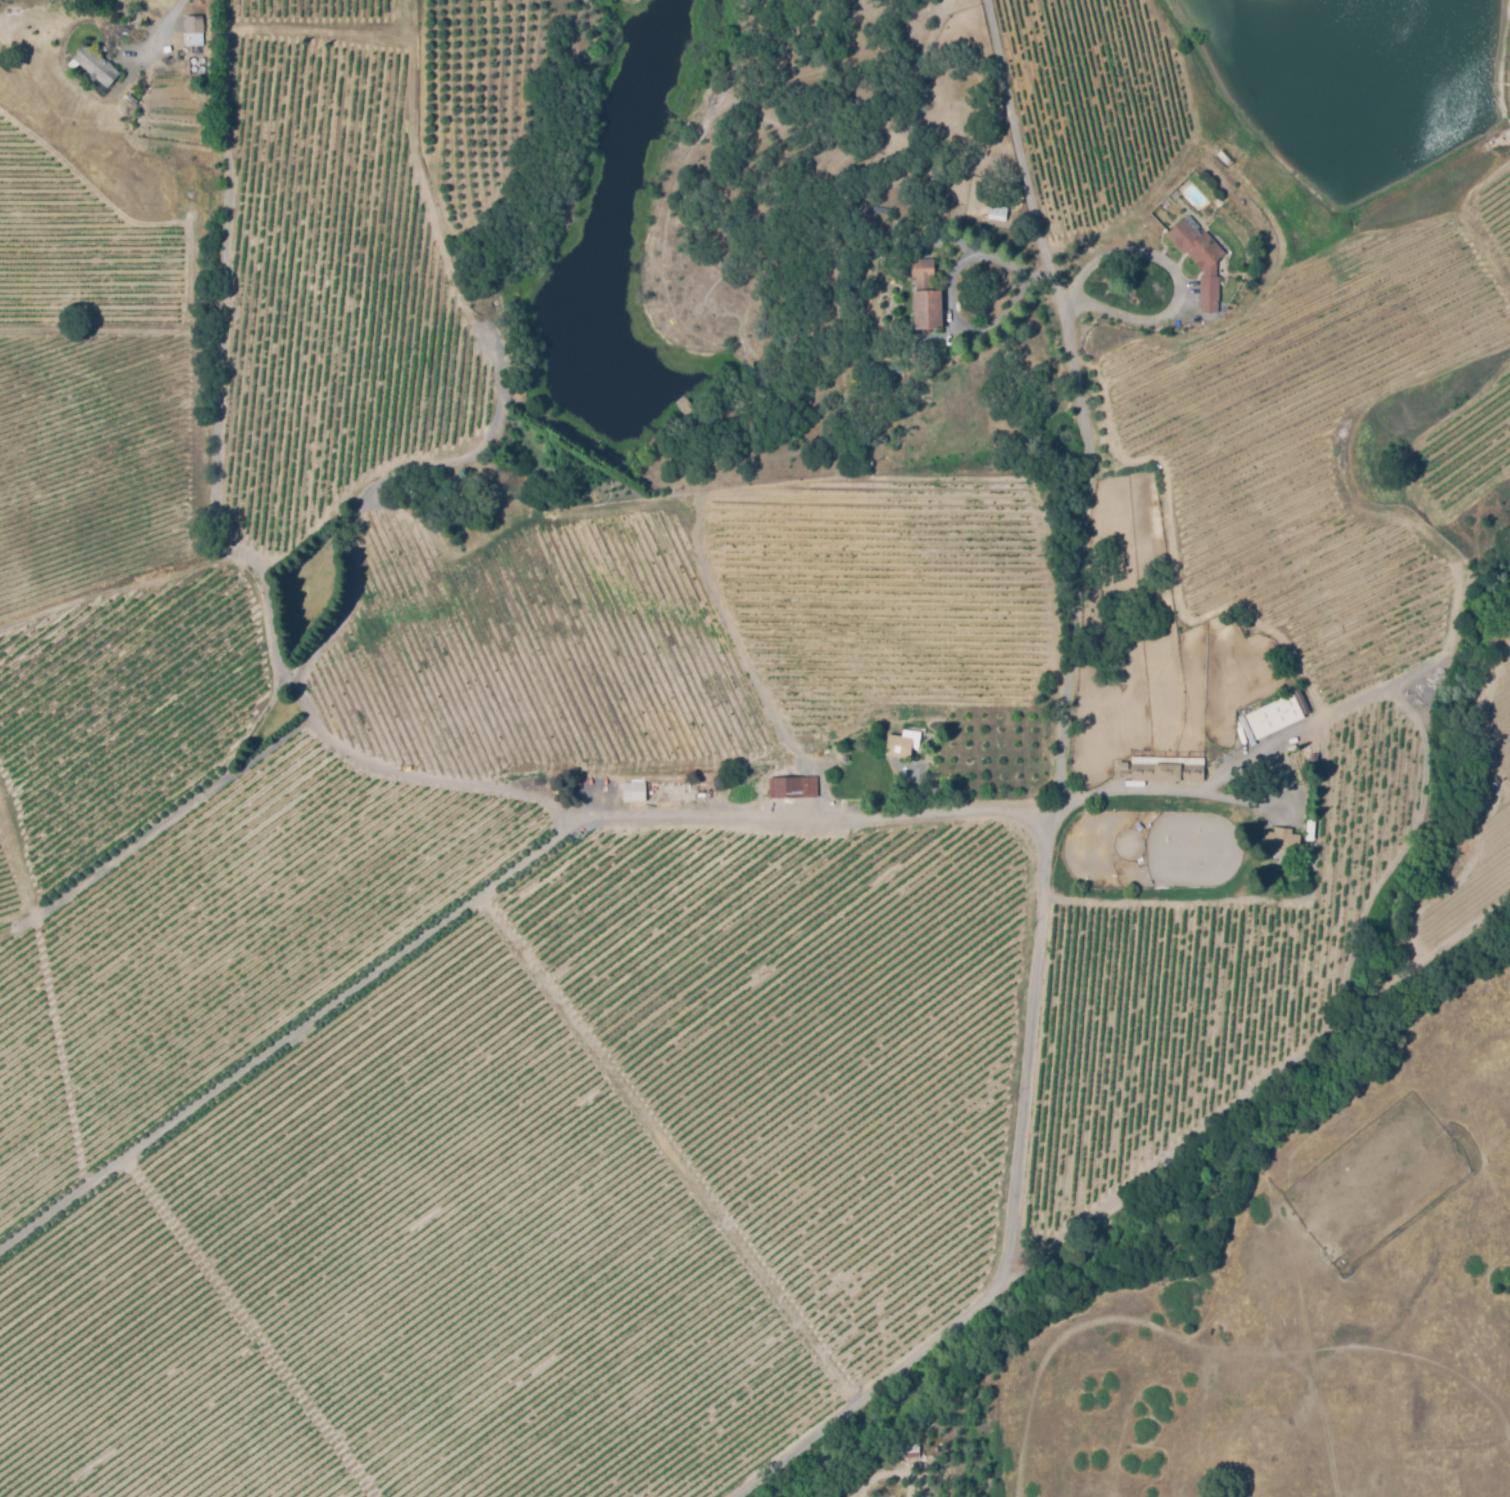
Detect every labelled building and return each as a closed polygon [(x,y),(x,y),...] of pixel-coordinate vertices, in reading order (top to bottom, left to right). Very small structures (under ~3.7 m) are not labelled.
[(206,53),(195,53),(194,33),(190,33),(190,18),(207,18),(207,32),(206,32),(206,53)] [(111,87),(100,78),(98,81),(92,76),(95,73),(83,62),(78,68),(75,66),(79,61),(78,59),(89,45),(123,73),(111,87)] [(134,109),(123,102),(130,93),(140,100),(134,109)] [(1216,181),(1208,172),(1214,166),(1222,175),(1216,181)] [(1008,221),(991,219),(993,206),(1009,209),(1008,221)] [(1222,311),(1205,311),(1205,300),(1203,301),(1203,278),(1208,278),(1208,270),(1190,251),(1187,253),(1174,236),(1193,218),(1201,227),(1199,229),(1206,236),(1208,233),(1227,254),(1219,261),(1219,277),(1223,277),(1222,311)] [(919,329),(919,278),(911,278),(911,259),(936,259),(936,275),(933,275),(933,292),(943,292),(943,326),(919,329)] [(886,365),(903,364),(904,372),(886,373),(886,365)] [(685,401),(694,412),(684,420),(675,408),(685,401)] [(1261,739),(1249,716),(1295,694),(1306,718),(1261,739)] [(912,756),(889,754),(892,733),(906,735),(906,730),(923,731),(921,749),(913,748),(912,756)] [(1205,782),(1135,780),(1135,756),(1206,758),(1205,782)] [(1125,762),(1125,771),(1115,772),(1115,762),(1125,762)] [(774,797),(773,780),(818,778),(819,794),(774,797)] [(647,799),(628,799),(628,784),(647,783),(647,799)] [(1314,821),(1311,842),(1302,841),(1305,820),(1314,821)] [(1302,849),(1266,847),(1267,831),(1276,832),(1276,827),(1294,828),(1293,834),(1302,834),(1302,849)] [(920,1442),(921,1454),(890,1457),(889,1445),(920,1442)]
